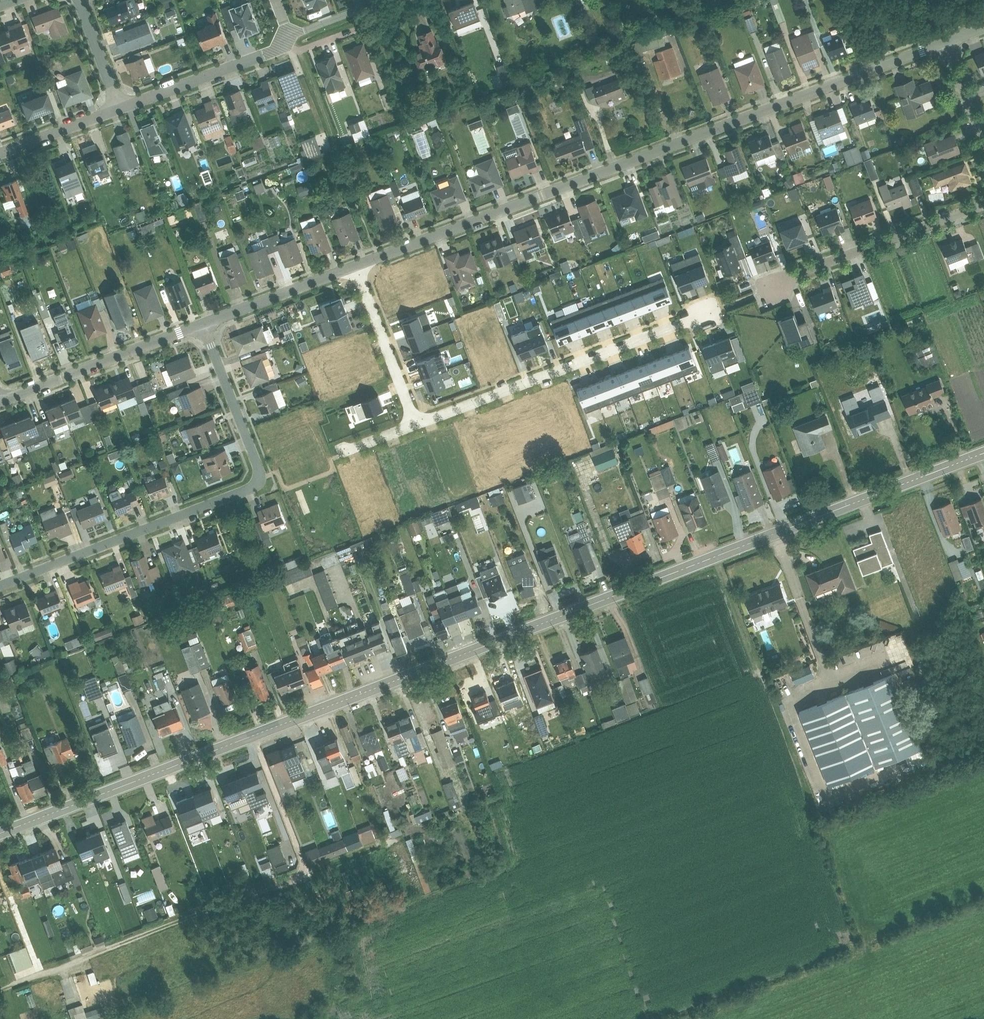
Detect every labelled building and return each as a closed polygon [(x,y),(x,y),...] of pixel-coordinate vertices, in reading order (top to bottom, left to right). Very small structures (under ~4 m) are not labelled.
[(331,16),(325,0),(306,0),(315,22),(331,16)] [(539,8),(536,0),(503,0),(510,18),(539,8)] [(111,26),(132,18),(126,1),(104,9),(111,26)] [(455,35),(481,27),(474,2),(448,9),(455,35)] [(240,39),(259,32),(249,3),(229,10),(240,39)] [(66,33),(58,11),(33,19),(37,33),(48,29),(51,38),(66,33)] [(205,52),(226,43),(216,16),(194,25),(205,52)] [(744,19),(750,33),(757,30),(751,17),(744,19)] [(121,55),(154,42),(147,23),(113,36),(121,55)] [(30,48),(22,28),(0,36),(0,43),(6,58),(30,48)] [(805,72),(819,66),(813,51),(820,48),(813,31),(791,40),(805,72)] [(421,62),(439,56),(430,32),(413,38),(421,62)] [(832,61),(849,55),(841,34),(824,40),(832,61)] [(180,46),(185,44),(182,36),(177,38),(180,46)] [(660,38),(639,42),(641,51),(662,47),(660,38)] [(356,81),(373,75),(362,44),(345,50),(356,81)] [(659,82),(682,74),(672,48),(650,56),(659,82)] [(777,82),(792,76),(782,48),(766,54),(777,82)] [(329,94),(346,88),(334,54),(316,60),(329,94)] [(983,77),(983,54),(975,57),(983,77)] [(135,85),(151,79),(143,58),(127,64),(135,85)] [(745,95),(766,87),(755,58),(733,66),(745,95)] [(711,109),(732,101),(718,67),(698,76),(711,109)] [(289,106),(306,101),(295,69),(279,75),(289,106)] [(63,108),(92,97),(81,70),(53,82),(63,108)] [(8,85),(14,82),(12,76),(5,78),(8,85)] [(599,104),(623,94),(616,78),(592,88),(599,104)] [(895,87),(907,120),(926,113),(923,104),(937,99),(932,86),(918,91),(914,80),(895,87)] [(259,113),(277,108),(268,81),(250,86),(259,113)] [(233,122),(249,116),(239,91),(224,97),(233,122)] [(387,93),(381,95),(384,110),(390,109),(387,93)] [(25,121),(52,112),(46,94),(19,103),(25,121)] [(858,125),(878,117),(871,99),(851,107),(858,125)] [(15,124),(6,103),(0,105),(0,130),(15,124)] [(206,138),(223,132),(212,103),(195,109),(206,138)] [(516,103),(505,108),(508,115),(519,110),(516,103)] [(177,150),(196,144),(184,110),(165,117),(177,150)] [(823,139),(845,131),(836,110),(814,118),(823,139)] [(363,118),(348,124),(355,144),(370,138),(363,118)] [(469,130),(482,126),(480,119),(467,123),(469,130)] [(151,158),(166,152),(155,122),(139,128),(151,158)] [(791,155),(811,147),(802,125),(783,132),(791,155)] [(423,130),(411,134),(419,159),(431,156),(423,130)] [(121,173),(139,166),(126,132),(108,139),(121,173)] [(933,165),(962,155),(954,134),(926,145),(933,165)] [(232,135),(225,137),(229,155),(236,153),(232,135)] [(756,162),(775,155),(768,135),(749,142),(756,162)] [(250,143),(256,150),(264,144),(258,137),(250,143)] [(560,164),(587,154),(581,137),(553,148),(560,164)] [(511,179),(539,170),(530,143),(515,148),(519,158),(506,162),(511,179)] [(847,165),(861,160),(856,146),(842,151),(847,165)] [(730,183),(749,176),(739,147),(725,152),(730,165),(724,167),(730,183)] [(870,180),(877,178),(867,149),(860,152),(870,180)] [(92,186),(110,183),(104,154),(87,158),(92,186)] [(245,166),(257,162),(254,155),(242,159),(245,166)] [(64,200),(84,193),(71,159),(51,166),(64,200)] [(474,198),(503,186),(492,159),(475,166),(478,175),(467,179),(474,198)] [(714,184),(705,159),(682,168),(691,193),(705,188),(704,187),(714,184)] [(974,184),(966,163),(931,176),(935,188),(948,184),(951,192),(974,184)] [(238,176),(243,173),(239,164),(234,167),(238,176)] [(201,171),(205,182),(211,180),(207,169),(201,171)] [(792,174),(795,182),(804,179),(801,171),(792,174)] [(658,213),(682,204),(670,173),(646,182),(658,213)] [(182,191),(178,175),(171,177),(175,193),(182,191)] [(437,211),(467,200),(457,176),(447,180),(449,184),(430,192),(437,211)] [(826,190),(834,188),(831,178),(823,180),(826,190)] [(916,178),(909,180),(915,195),(922,193),(916,178)] [(889,214),(913,206),(904,179),(880,187),(889,214)] [(28,214),(15,180),(0,185),(0,187),(12,220),(28,214)] [(253,185),(257,194),(266,190),(262,181),(253,185)] [(296,187),(300,196),(311,190),(307,181),(296,187)] [(637,221),(648,217),(636,185),(624,190),(625,193),(611,198),(620,223),(635,217),(637,221)] [(761,189),(764,196),(771,193),(769,186),(761,189)] [(788,189),(791,200),(798,198),(795,187),(788,189)] [(240,189),(234,194),(238,200),(245,195),(240,189)] [(410,222),(427,215),(418,190),(400,196),(410,222)] [(184,192),(177,193),(179,205),(186,204),(184,192)] [(381,231),(399,225),(388,195),(371,202),(381,231)] [(857,227),(878,219),(869,197),(848,205),(857,227)] [(588,235),(607,229),(597,200),(578,207),(588,235)] [(837,235),(845,232),(837,210),(817,217),(824,236),(836,232),(837,235)] [(564,235),(574,231),(566,211),(547,219),(554,236),(563,233),(564,235)] [(170,224),(177,221),(174,213),(166,216),(170,224)] [(342,248),(361,241),(350,213),(331,220),(342,248)] [(702,214),(694,217),(697,223),(705,221),(702,214)] [(314,258),(332,251),(321,222),(303,229),(314,258)] [(787,250),(809,242),(802,224),(780,232),(787,250)] [(521,250),(543,242),(536,225),(515,233),(521,250)] [(691,226),(677,231),(679,238),(694,232),(691,226)] [(644,243),(659,236),(655,229),(641,236),(644,243)] [(667,235),(648,242),(650,247),(669,239),(667,235)] [(497,267),(511,262),(501,236),(479,244),(485,261),(494,258),(497,267)] [(57,245),(60,252),(75,247),(73,239),(57,245)] [(286,269),(303,262),(295,239),(277,245),(286,269)] [(949,265),(969,257),(962,239),(942,247),(949,265)] [(247,249),(262,246),(261,241),(246,245),(247,249)] [(756,265),(775,258),(770,243),(750,251),(756,265)] [(724,278),(742,271),(732,246),(715,253),(724,278)] [(257,279),(274,273),(265,248),(248,254),(257,279)] [(232,289),(247,283),(236,252),(220,257),(232,289)] [(444,258),(458,292),(476,285),(471,274),(478,271),(471,253),(460,257),(459,253),(444,258)] [(670,262),(680,291),(708,282),(699,253),(670,262)] [(561,273),(570,271),(567,260),(559,262),(561,273)] [(0,270),(0,274),(1,277),(11,274),(9,267),(0,270)] [(201,298),(218,292),(209,267),(191,274),(201,298)] [(851,308),(876,300),(869,282),(866,283),(863,272),(841,280),(851,308)] [(174,310),(190,304),(182,282),(166,287),(174,310)] [(145,323),(165,315),(153,285),(133,293),(145,323)] [(666,285),(552,322),(558,340),(672,304),(666,285)] [(3,295),(11,293),(9,286),(1,288),(3,295)] [(818,316),(837,308),(830,289),(810,297),(818,316)] [(116,330),(133,323),(121,290),(103,297),(116,330)] [(516,302),(524,299),(521,291),(512,294),(516,302)] [(450,317),(459,313),(452,296),(443,300),(450,317)] [(320,313),(313,316),(316,325),(319,323),(346,313),(340,297),(317,306),(320,313)] [(87,340),(106,333),(95,304),(77,311),(87,340)] [(66,349),(77,345),(64,312),(53,316),(66,349)] [(427,312),(403,319),(411,350),(436,343),(427,312)] [(351,328),(346,313),(319,323),(325,338),(351,328)] [(789,345),(803,340),(795,316),(780,321),(789,345)] [(297,320),(291,322),(294,331),(300,329),(297,320)] [(280,324),(286,338),(293,335),(286,321),(280,324)] [(453,321),(449,322),(455,340),(459,339),(453,321)] [(549,350),(540,325),(525,331),(534,355),(549,350)] [(238,355),(269,343),(262,326),(231,338),(238,355)] [(31,363),(49,355),(39,330),(21,338),(31,363)] [(525,331),(509,337),(518,361),(534,355),(525,331)] [(736,335),(703,346),(714,378),(726,374),(724,366),(745,359),(736,335)] [(20,366),(10,338),(0,342),(0,352),(7,371),(20,366)] [(305,342),(298,344),(301,353),(308,350),(305,342)] [(691,348),(576,384),(585,413),(589,412),(592,421),(602,418),(602,417),(632,408),(628,394),(686,376),(688,382),(700,378),(691,348)] [(174,383),(196,375),(188,354),(166,362),(174,383)] [(251,387),(270,380),(261,358),(243,365),(251,387)] [(471,385),(466,362),(452,366),(457,388),(471,385)] [(445,370),(418,379),(424,397),(447,389),(444,380),(448,379),(445,370)] [(298,388),(307,384),(302,375),(293,379),(298,388)] [(118,402),(135,395),(127,376),(109,383),(118,402)] [(728,397),(733,412),(761,402),(753,380),(740,385),(743,392),(728,397)] [(944,393),(940,380),(901,394),(909,415),(936,406),(933,397),(944,393)] [(118,402),(109,383),(94,390),(102,409),(118,402)] [(187,417),(209,408),(200,386),(178,395),(187,417)] [(883,388),(877,390),(880,399),(886,397),(883,388)] [(178,389),(168,392),(170,397),(179,394),(178,389)] [(723,399),(734,394),(732,389),(721,393),(723,399)] [(263,414),(279,407),(272,390),(255,398),(263,414)] [(378,393),(343,405),(350,426),(385,414),(378,393)] [(714,396),(707,398),(709,404),(716,402),(714,396)] [(66,420),(81,415),(74,397),(59,402),(66,420)] [(877,419),(890,414),(885,400),(845,414),(854,437),(881,428),(877,419)] [(66,420),(59,402),(45,408),(52,426),(66,420)] [(25,446),(40,440),(30,414),(14,420),(24,442),(25,446)] [(832,430),(826,414),(792,425),(803,456),(826,449),(821,434),(832,430)] [(194,450),(220,440),(212,418),(186,429),(194,450)] [(672,419),(650,427),(652,434),(674,425),(672,419)] [(14,420),(0,426),(9,448),(24,442),(14,420)] [(591,454),(597,471),(620,463),(612,441),(599,446),(597,441),(590,443),(594,452),(591,454)] [(118,450),(108,454),(110,460),(120,455),(118,450)] [(211,480),(233,471),(224,450),(202,459),(211,480)] [(172,453),(166,455),(170,467),(176,465),(172,453)] [(774,499),(792,492),(781,464),(763,471),(774,499)] [(654,491),(675,483),(669,466),(647,474),(654,491)] [(61,482),(72,477),(69,468),(58,473),(61,482)] [(712,507),(730,500),(719,470),(701,477),(712,507)] [(744,510),(764,503),(752,470),(732,478),(744,510)] [(17,473),(11,477),(15,483),(21,479),(17,473)] [(153,502),(172,495),(165,477),(146,484),(153,502)] [(530,482),(512,487),(517,504),(534,499),(530,482)] [(117,517),(140,508),(131,486),(109,494),(117,517)] [(655,491),(658,500),(668,496),(665,487),(655,491)] [(499,488),(488,491),(492,506),(503,503),(499,488)] [(690,531),(708,524),(696,496),(679,503),(690,531)] [(983,525),(983,502),(982,497),(967,503),(976,528),(983,525)] [(82,527),(105,518),(98,498),(75,506),(82,527)] [(473,498),(431,512),(434,523),(470,512),(472,517),(478,515),(473,498)] [(944,537),(962,530),(951,501),(933,508),(944,537)] [(265,530),(285,523),(279,504),(259,511),(265,530)] [(666,507),(653,512),(655,516),(667,511),(666,507)] [(50,541),(72,533),(63,510),(41,518),(50,541)] [(567,535),(570,546),(589,542),(582,511),(574,513),(578,532),(567,535)] [(614,524),(628,555),(647,547),(640,530),(649,526),(642,511),(614,524)] [(662,541),(679,534),(670,512),(653,518),(662,541)] [(429,514),(421,517),(429,540),(437,537),(429,514)] [(411,535),(421,531),(417,520),(408,523),(411,535)] [(16,552),(38,544),(29,521),(7,529),(16,552)] [(864,573),(893,561),(880,530),(868,534),(871,541),(854,548),(864,573)] [(205,560),(225,553),(217,535),(198,542),(205,560)] [(969,535),(961,538),(966,552),(975,549),(969,535)] [(172,579),(196,570),(184,539),(173,543),(174,545),(161,550),(172,579)] [(361,541),(336,550),(341,564),(366,554),(361,541)] [(571,549),(582,574),(596,568),(586,543),(571,549)] [(540,558),(550,583),(559,579),(555,567),(562,564),(557,551),(540,558)] [(523,599),(540,593),(525,553),(508,560),(523,599)] [(139,585),(154,580),(146,555),(130,560),(139,585)] [(279,571),(289,595),(316,585),(307,562),(300,565),(297,557),(284,562),(286,569),(279,571)] [(969,575),(963,557),(948,562),(954,580),(969,575)] [(856,588),(845,558),(805,573),(813,594),(838,585),(841,594),(856,588)] [(105,591),(126,583),(119,566),(98,573),(105,591)] [(324,569),(313,573),(326,610),(337,606),(324,569)] [(981,569),(974,570),(977,579),(983,578),(981,569)] [(490,599),(507,593),(499,571),(482,577),(490,599)] [(419,590),(417,580),(410,581),(408,573),(400,574),(404,593),(419,590)] [(480,575),(476,576),(482,596),(487,594),(480,575)] [(76,607),(95,599),(87,579),(68,586),(76,607)] [(446,624),(482,610),(470,579),(433,594),(446,624)] [(753,617),(788,603),(780,583),(745,596),(753,617)] [(42,614),(62,607),(55,589),(35,597),(42,614)] [(225,607),(235,605),(233,594),(223,596),(225,607)] [(432,623),(439,639),(450,635),(446,624),(433,594),(425,597),(435,622),(432,623)] [(12,630),(32,623),(25,602),(5,609),(12,630)] [(399,615),(409,639),(424,633),(419,620),(421,619),(417,608),(399,615)] [(148,630),(141,631),(139,615),(132,616),(134,627),(133,628),(136,650),(141,649),(142,653),(150,652),(150,645),(148,630)] [(397,654),(407,650),(394,617),(384,621),(397,654)] [(333,630),(333,631),(322,635),(323,640),(359,627),(357,622),(333,630)] [(376,651),(388,646),(379,622),(366,627),(376,651)] [(376,651),(366,627),(338,637),(348,662),(376,651)] [(251,628),(237,631),(243,652),(257,648),(251,628)] [(112,636),(110,629),(92,634),(94,641),(112,636)] [(622,678),(640,671),(626,635),(608,642),(622,678)] [(187,640),(189,646),(180,649),(190,674),(209,666),(197,636),(187,640)] [(64,642),(68,654),(82,649),(78,637),(64,642)] [(305,637),(297,637),(297,649),(305,649),(305,637)] [(333,667),(348,662),(338,637),(324,643),(333,667)] [(333,667),(324,643),(310,648),(319,673),(333,667)] [(37,644),(28,651),(37,662),(46,656),(37,644)] [(323,684),(319,673),(310,648),(300,652),(313,688),(323,684)] [(592,684),(609,677),(597,648),(580,655),(592,684)] [(117,675),(125,671),(118,656),(111,659),(117,675)] [(566,694),(581,688),(569,658),(554,664),(566,694)] [(13,660),(4,663),(8,674),(16,671),(13,660)] [(294,687),(307,682),(298,662),(286,667),(294,687)] [(162,664),(151,668),(153,674),(164,670),(162,664)] [(258,703),(270,698),(257,664),(245,669),(258,703)] [(294,687),(286,667),(273,672),(281,692),(294,687)] [(537,707),(554,702),(542,669),(525,675),(537,707)] [(792,677),(796,686),(815,678),(811,670),(792,677)] [(162,672),(154,674),(157,689),(165,688),(162,672)] [(125,674),(118,676),(123,690),(130,688),(125,674)] [(221,706),(238,699),(227,674),(211,681),(221,706)] [(650,691),(653,690),(646,676),(638,680),(649,704),(654,702),(650,691)] [(81,681),(88,701),(101,696),(94,677),(81,681)] [(505,710),(524,704),(515,679),(496,686),(505,710)] [(894,680),(800,716),(830,793),(924,757),(894,680)] [(193,718),(211,711),(200,682),(182,689),(193,718)] [(482,725),(495,720),(486,692),(473,696),(482,725)] [(454,740),(469,735),(457,702),(442,707),(454,740)] [(617,721),(629,716),(623,703),(611,708),(617,721)] [(160,736),(183,726),(175,707),(152,716),(160,736)] [(128,747),(146,741),(134,708),(116,715),(128,747)] [(539,735),(548,732),(541,713),(533,716),(539,735)] [(409,753),(422,748),(410,715),(397,720),(409,753)] [(599,722),(601,728),(614,724),(613,718),(599,722)] [(409,753),(397,720),(385,724),(397,757),(409,753)] [(352,758),(360,754),(348,723),(340,726),(352,758)] [(573,728),(576,736),(586,733),(583,725),(573,728)] [(91,732),(99,756),(117,749),(108,726),(91,732)] [(366,755),(386,748),(379,727),(359,734),(366,755)] [(444,768),(454,764),(441,730),(431,734),(444,768)] [(51,764),(73,756),(66,737),(44,745),(51,764)] [(333,764),(345,758),(337,738),(324,743),(333,764)] [(534,752),(542,749),(539,742),(531,745),(534,752)] [(324,767),(333,764),(324,743),(315,747),(324,767)] [(290,773),(303,768),(294,745),(280,750),(290,773)] [(290,773),(280,750),(270,754),(279,777),(290,773)] [(33,796),(47,791),(34,758),(20,763),(33,796)] [(107,762),(99,764),(102,775),(110,772),(107,762)] [(33,796),(20,763),(9,768),(21,801),(33,796)] [(363,766),(368,778),(377,775),(371,763),(363,766)] [(234,815),(251,809),(238,774),(221,780),(234,815)] [(442,782),(451,808),(460,805),(451,779),(442,782)] [(202,818),(220,812),(211,787),(193,793),(202,818)] [(262,834),(269,832),(261,807),(253,810),(262,834)] [(149,841),(174,831),(165,808),(140,818),(149,841)] [(414,815),(417,822),(432,816),(430,809),(414,815)] [(388,810),(382,812),(389,831),(394,829),(388,810)] [(122,857),(138,850),(126,819),(110,825),(122,857)] [(331,855),(376,841),(371,827),(341,837),(339,830),(330,833),(333,843),(327,845),(331,855)] [(97,867),(110,864),(103,838),(77,845),(81,859),(94,855),(97,867)] [(405,840),(412,854),(416,851),(410,838),(405,840)] [(274,873),(287,870),(281,845),(268,848),(274,873)] [(52,878),(64,873),(54,847),(42,851),(52,878)] [(52,878),(42,851),(29,856),(39,882),(52,878)] [(26,887),(39,882),(29,856),(16,861),(26,887)] [(26,887),(16,861),(7,864),(10,874),(6,875),(13,892),(26,887)] [(268,862),(261,865),(263,871),(270,868),(268,862)] [(157,891),(165,889),(160,866),(152,868),(157,891)] [(125,882),(118,884),(123,903),(130,901),(125,882)] [(28,889),(20,892),(23,898),(30,895),(28,889)] [(165,906),(168,917),(174,915),(171,904),(165,906)] [(152,907),(142,911),(147,920),(156,916),(152,907)] [(8,952),(15,971),(32,965),(25,946),(8,952)] [(86,974),(89,985),(97,983),(93,972),(86,974)] [(70,1018),(85,1018),(82,1004),(68,1007),(70,1018)] [(87,1018),(88,1018),(101,1015),(98,1007),(84,1011),(87,1018)]
